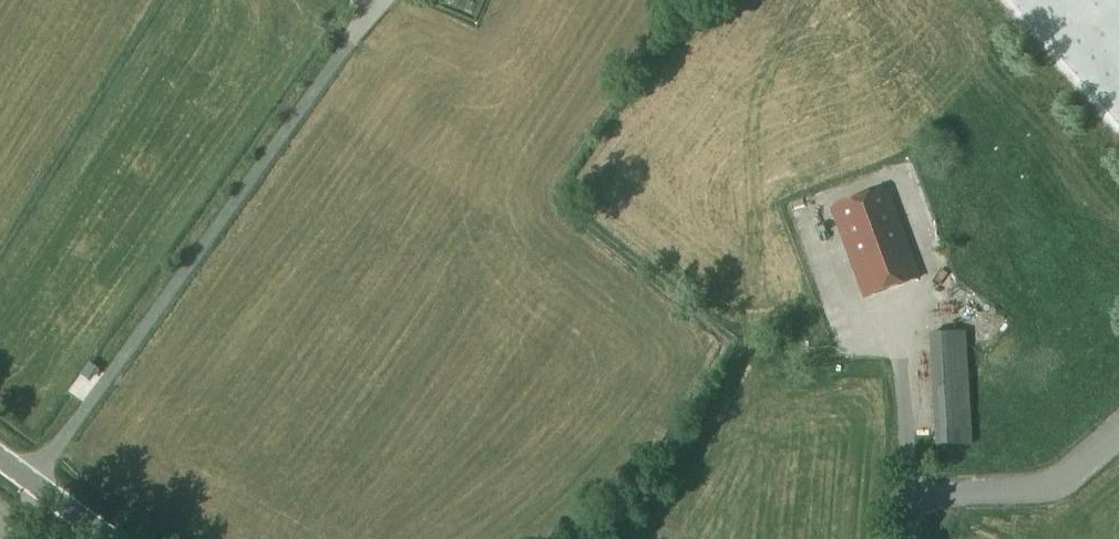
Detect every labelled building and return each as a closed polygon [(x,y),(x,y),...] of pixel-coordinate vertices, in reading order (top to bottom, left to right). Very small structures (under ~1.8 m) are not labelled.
[(996,35),(1043,89),(1118,21),(1118,0),(1037,0),(996,35)] [(831,212),(863,300),(918,281),(887,192),(831,212)] [(948,282),(979,297),(989,278),(958,262),(948,282)] [(928,337),(935,449),(973,447),(965,334),(928,337)]
